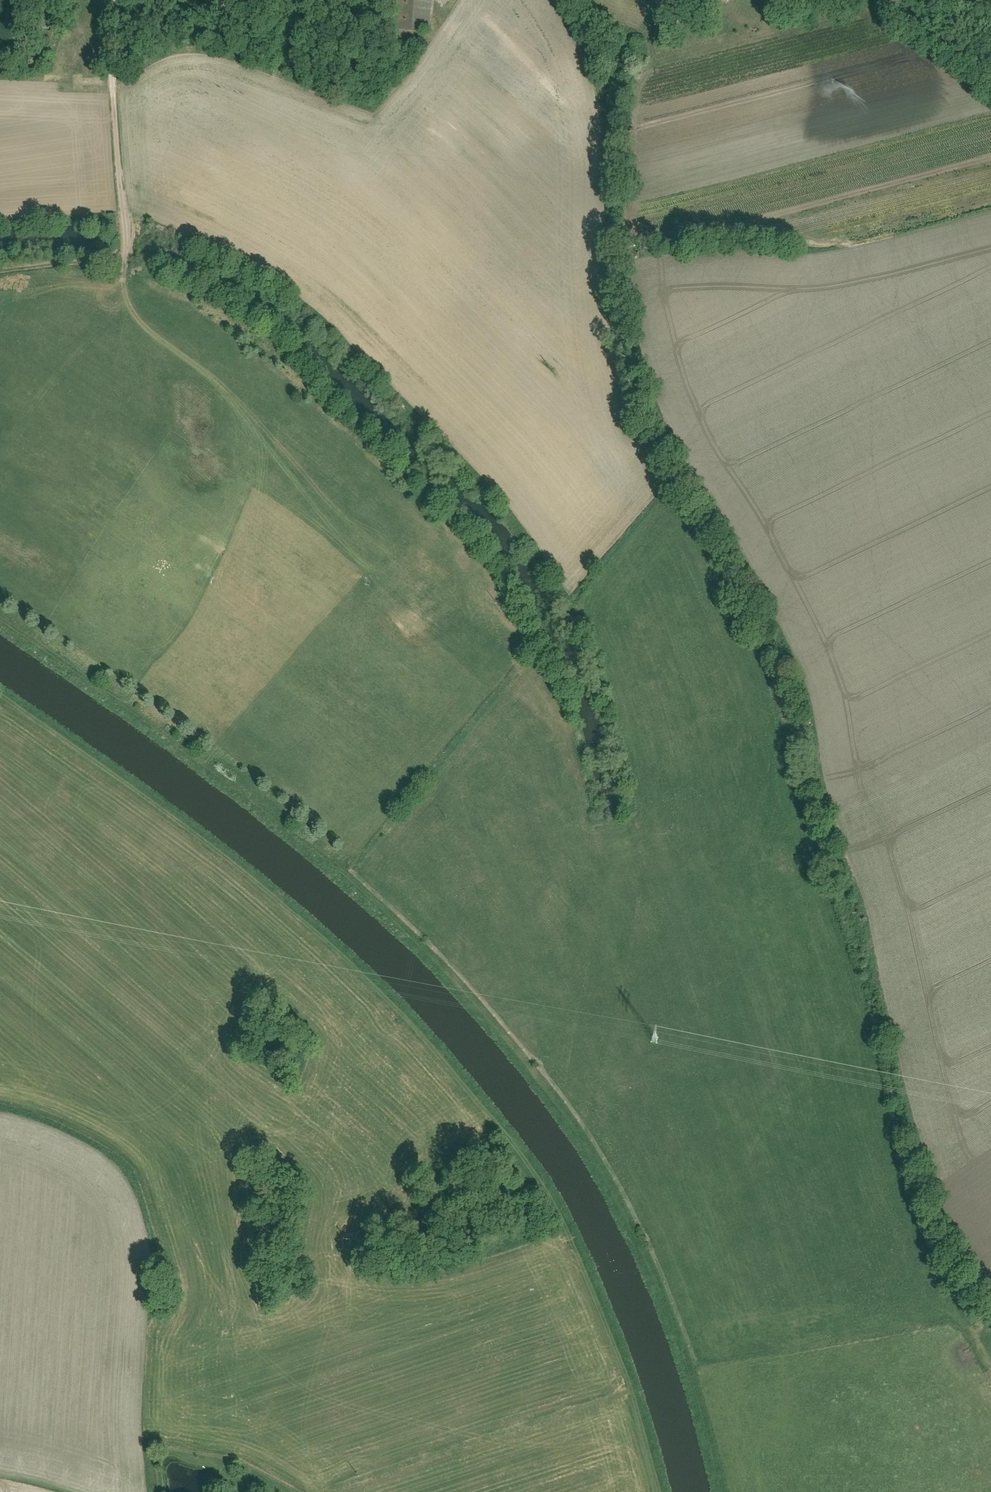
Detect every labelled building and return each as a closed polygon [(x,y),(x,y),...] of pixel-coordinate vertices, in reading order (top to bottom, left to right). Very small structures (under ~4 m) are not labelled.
[(397,28),(430,29),(431,0),(398,0),(397,28)]
